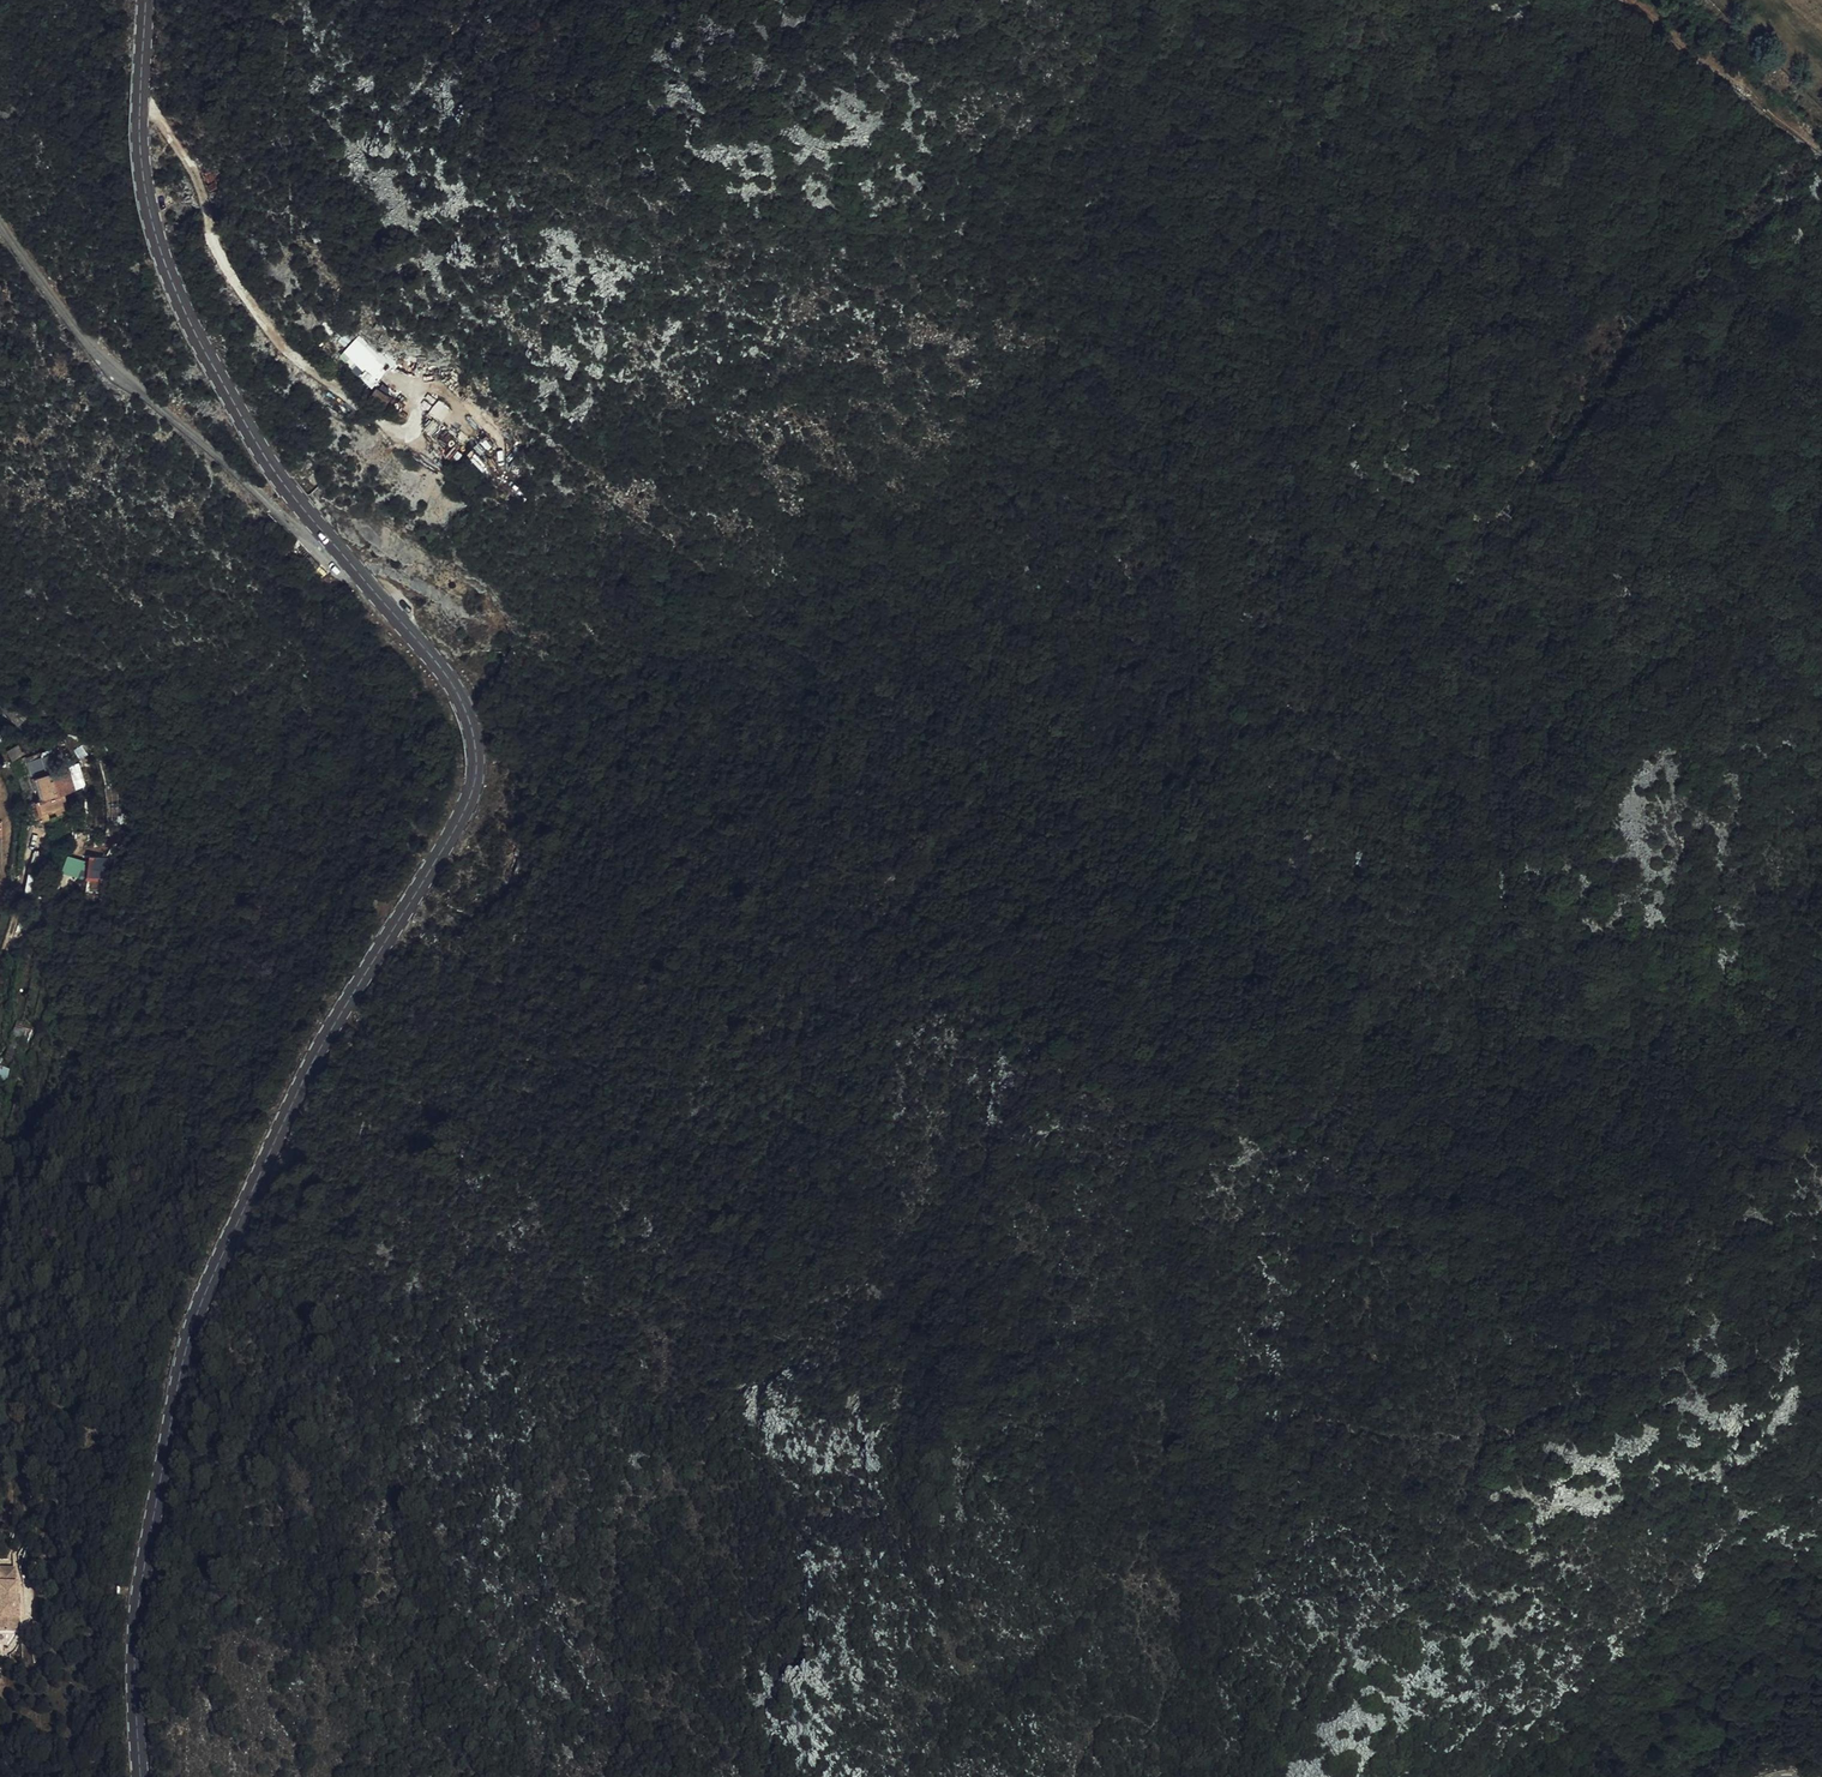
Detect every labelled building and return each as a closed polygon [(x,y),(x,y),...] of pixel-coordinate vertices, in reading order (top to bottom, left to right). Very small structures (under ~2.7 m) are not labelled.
[(374,387),(391,366),(356,337),(338,358),(374,387)] [(35,770),(81,763),(78,744),(32,752),(35,770)] [(29,778),(26,798),(32,800),(36,779),(29,778)] [(32,800),(26,798),(22,821),(45,825),(47,816),(51,816),(53,803),(50,802),(54,782),(36,779),(32,800)] [(15,819),(22,821),(26,798),(19,797),(15,819)] [(69,850),(64,867),(86,874),(91,857),(69,850)] [(108,873),(108,854),(90,855),(91,873),(108,873)]
